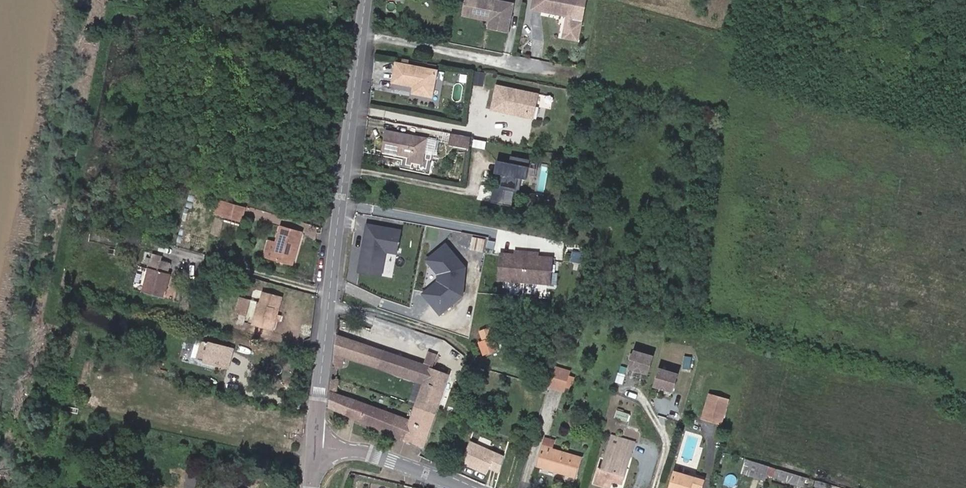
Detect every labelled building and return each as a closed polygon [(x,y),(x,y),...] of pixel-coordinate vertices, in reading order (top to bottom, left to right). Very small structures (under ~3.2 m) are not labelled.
[(487,27),(505,31),(511,4),(493,0),(465,0),(462,14),(483,18),(483,16),(489,18),(487,27)] [(532,9),(545,12),(545,10),(549,11),(548,13),(567,17),(562,38),(577,41),(580,25),(571,23),(576,0),(534,0),(532,9)] [(399,63),(393,62),(390,80),(413,85),(411,92),(430,95),(435,70),(405,64),(406,61),(399,60),(399,63)] [(534,93),(491,85),(487,109),(502,112),(503,109),(524,113),(526,101),(532,102),(534,93)] [(529,118),(532,102),(526,101),(524,113),(503,109),(502,112),(529,118)] [(424,138),(383,130),(379,150),(408,156),(407,160),(419,163),(424,138)] [(466,136),(448,132),(446,142),(465,145),(466,136)] [(523,174),(526,158),(506,155),(505,162),(499,160),(496,173),(496,176),(498,177),(497,182),(495,181),(494,183),(515,187),(518,173),(523,174)] [(496,173),(499,160),(492,159),(490,172),(496,173)] [(462,175),(449,173),(447,183),(460,185),(462,175)] [(226,218),(230,203),(224,201),(220,217),(226,218)] [(246,207),(230,203),(226,218),(242,222),(246,207)] [(383,249),(383,244),(395,246),(397,228),(368,223),(364,247),(361,247),(357,269),(379,272),(383,249)] [(275,239),(271,258),(291,263),(296,244),(291,243),(295,229),(279,225),(275,239)] [(265,257),(271,258),(275,239),(269,238),(265,257)] [(443,311),(464,291),(469,264),(449,242),(434,256),(446,270),(443,272),(442,278),(434,285),(437,288),(429,295),(443,311)] [(552,282),(554,256),(536,255),(536,251),(521,250),(520,253),(502,252),(500,278),(552,282)] [(163,297),(169,275),(167,274),(170,264),(162,261),(163,258),(153,255),(148,269),(142,291),(163,297)] [(446,270),(434,256),(431,259),(443,272),(446,270)] [(429,295),(437,288),(434,285),(426,292),(429,295)] [(272,329),(274,320),(270,319),(273,308),(277,309),(280,297),(262,292),(254,324),(272,329)] [(246,315),(250,300),(241,297),(237,313),(246,315)] [(275,315),(277,309),(273,308),(270,319),(274,320),(279,322),(280,316),(275,315)] [(482,351),(496,347),(494,340),(499,338),(498,334),(493,335),(490,326),(479,330),(482,338),(478,339),(482,351)] [(450,373),(337,333),(333,366),(341,369),(343,355),(423,381),(410,417),(338,392),(340,378),(332,375),(329,405),(423,446),(450,373)] [(577,342),(579,335),(572,333),(570,340),(577,342)] [(223,346),(196,339),(191,358),(221,366),(225,353),(231,355),(232,347),(223,345),(223,346)] [(433,366),(438,354),(428,350),(424,363),(433,366)] [(647,373),(652,356),(634,351),(629,368),(647,373)] [(231,355),(225,353),(221,366),(227,367),(231,355)] [(570,370),(555,366),(549,387),(563,391),(565,387),(568,375),(570,370)] [(673,390),(677,373),(659,368),(654,385),(673,390)] [(622,384),(625,375),(618,373),(615,381),(622,384)] [(568,375),(565,387),(572,389),(575,377),(568,375)] [(171,400),(174,387),(166,385),(163,398),(171,400)] [(702,422),(720,427),(727,405),(709,400),(702,422)] [(629,413),(617,410),(615,418),(627,421),(629,413)] [(619,444),(621,437),(613,435),(602,469),(599,468),(595,483),(609,487),(612,480),(621,482),(632,448),(619,444)] [(480,436),(478,441),(490,446),(493,440),(480,436)] [(634,441),(621,437),(619,444),(632,448),(634,441)] [(543,447),(553,450),(556,441),(546,438),(543,447)] [(492,464),(497,450),(470,440),(463,460),(490,470),(492,464)] [(553,450),(543,447),(538,465),(575,477),(581,457),(553,450)] [(501,467),(506,453),(497,450),(492,464),(501,467)] [(748,474),(752,461),(745,459),(741,472),(748,474)] [(767,474),(770,466),(752,461),(748,474),(766,480),(767,474)] [(191,463),(184,487),(194,487),(199,466),(191,463)] [(807,478),(792,473),(791,473),(770,466),(767,474),(799,484),(799,482),(805,483),(807,478)] [(679,467),(677,472),(686,475),(687,469),(679,467)] [(703,480),(686,475),(677,472),(675,472),(671,487),(701,487),(703,480)]
